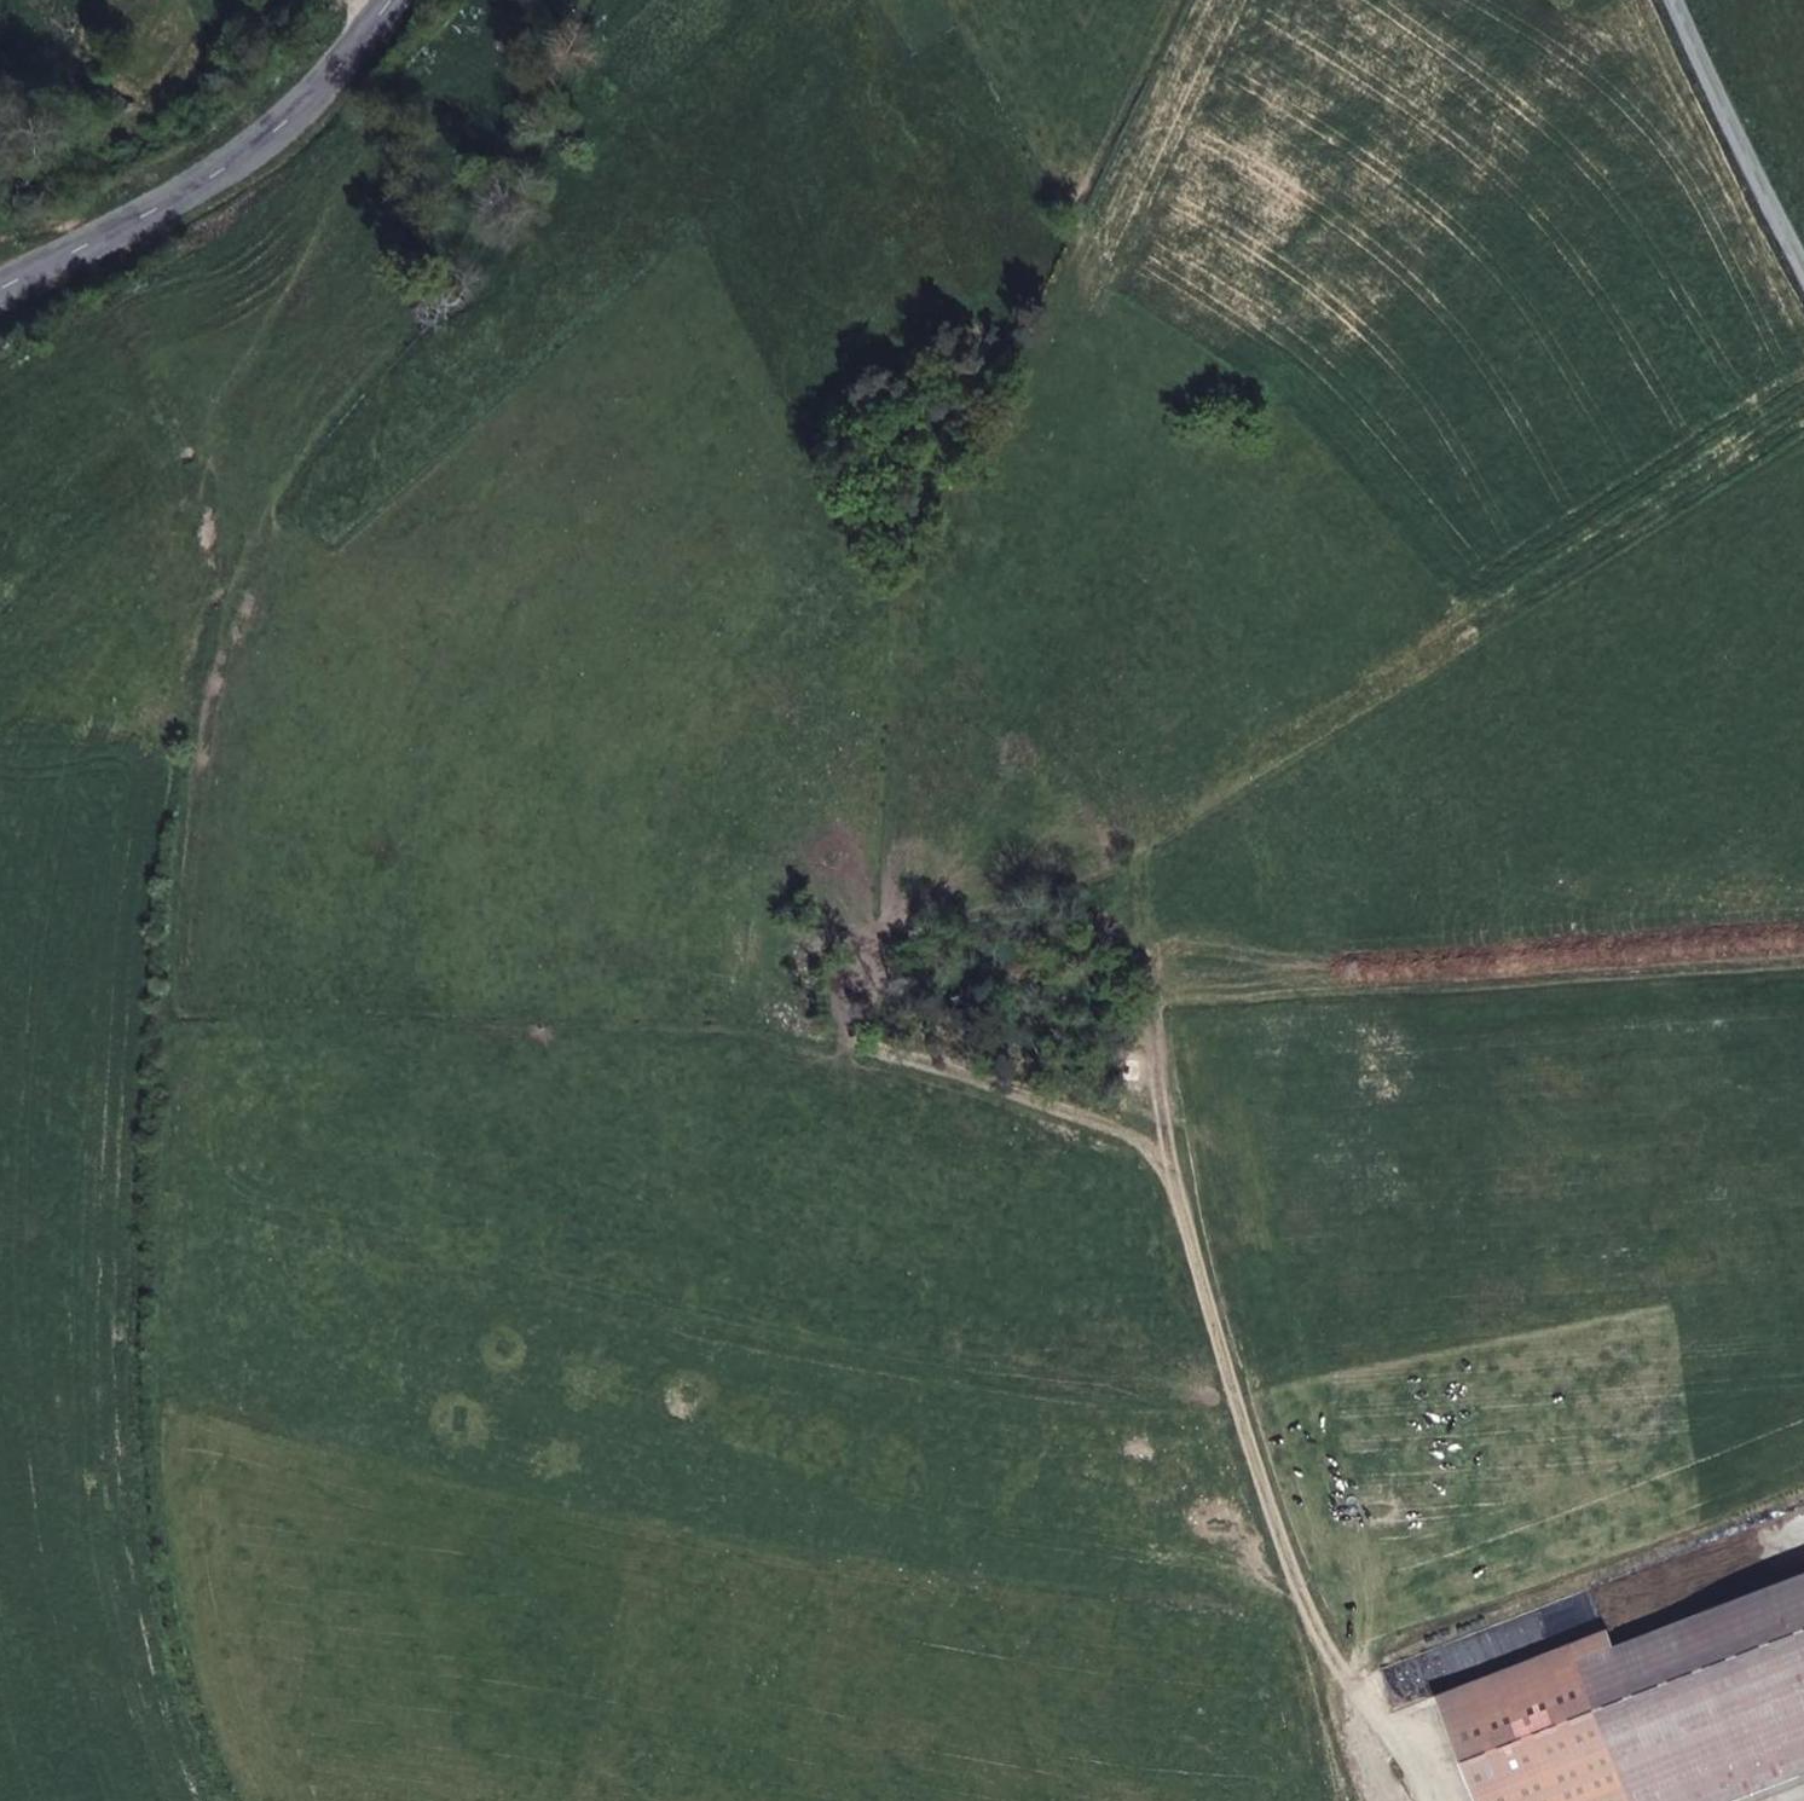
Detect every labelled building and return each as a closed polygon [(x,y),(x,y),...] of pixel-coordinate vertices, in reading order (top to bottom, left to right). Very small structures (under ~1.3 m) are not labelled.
[(1592,1656),(1584,1634),(1445,1685),(1480,1774),(1537,1763),(1803,1690),(1803,1578),(1592,1656)] [(1480,1774),(1490,1800),(1743,1800),(1803,1778),(1803,1690),(1537,1763),(1480,1774)]
